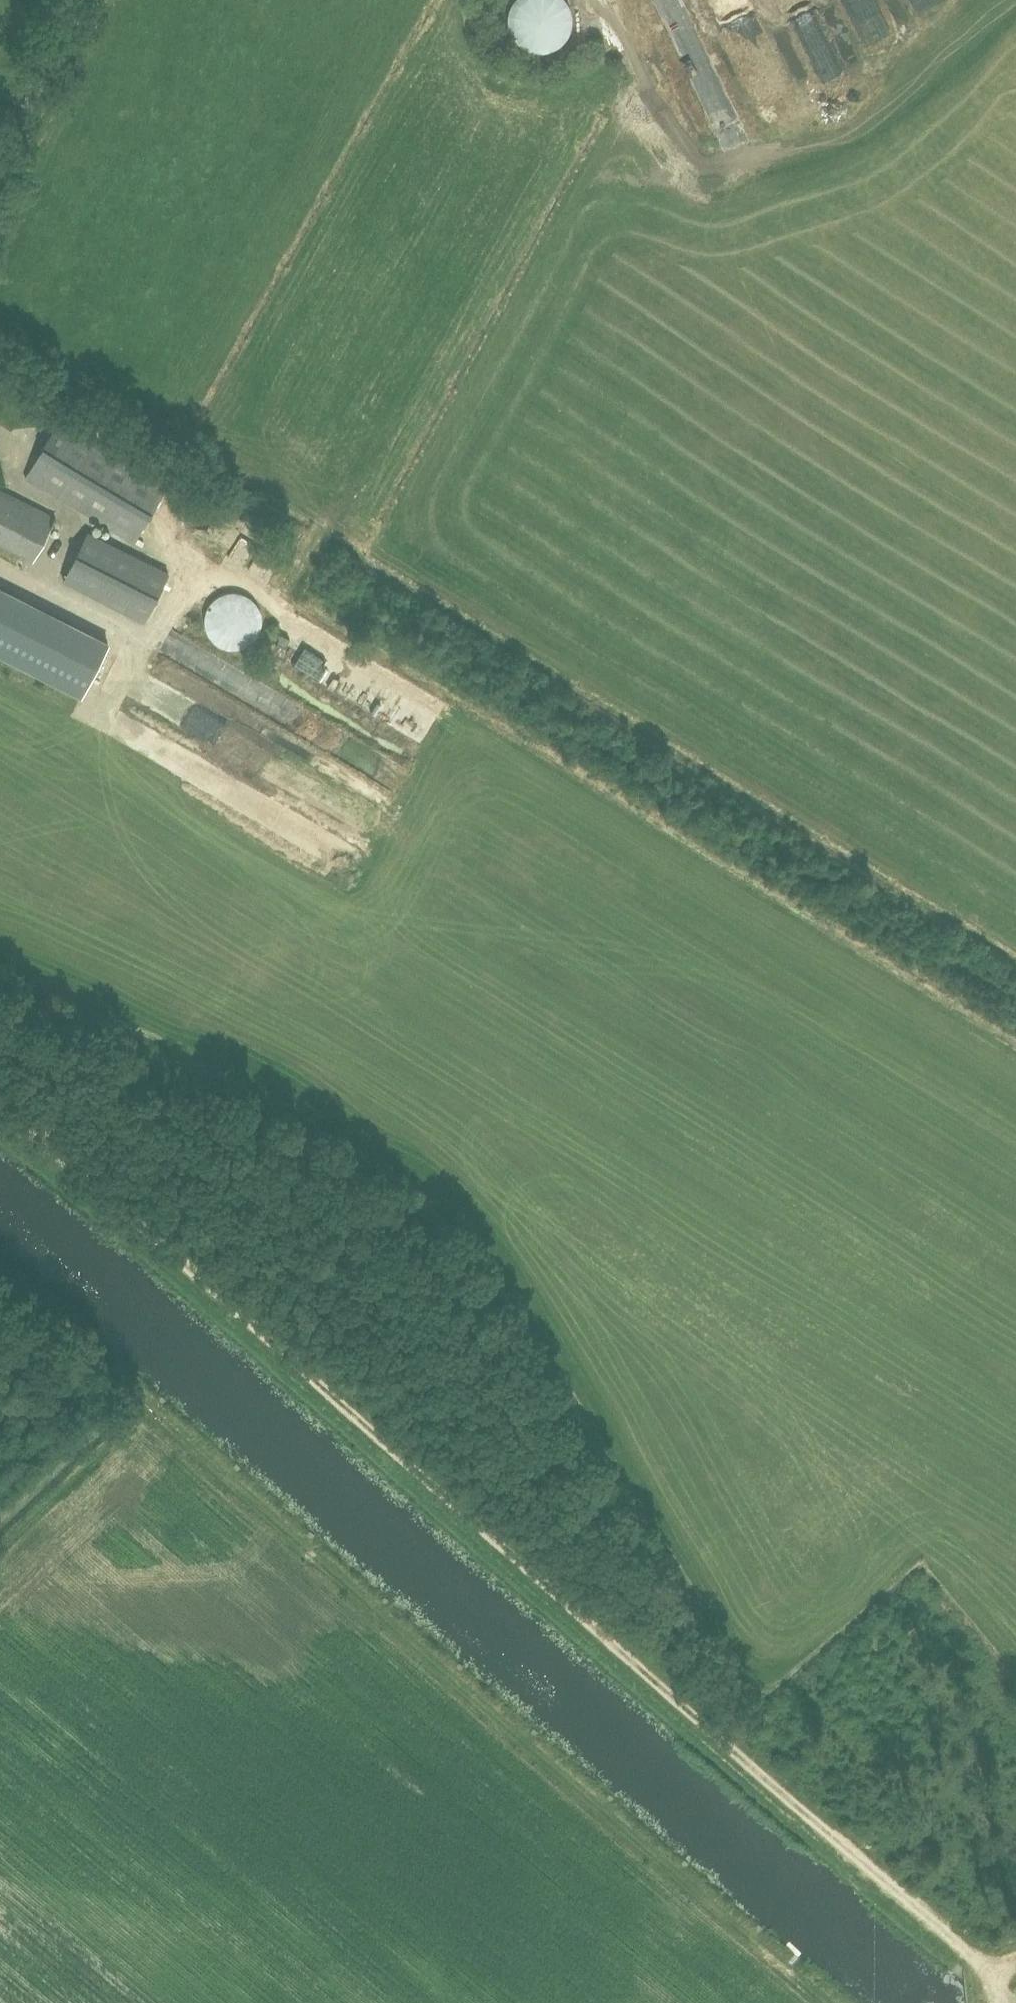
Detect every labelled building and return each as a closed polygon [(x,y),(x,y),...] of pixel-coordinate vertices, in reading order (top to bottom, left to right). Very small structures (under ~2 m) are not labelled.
[(508,20),(510,30),(514,39),(521,46),(530,51),(540,52),(550,51),(559,46),(566,39),(571,30),(572,20),(571,10),(566,1),(565,0),(515,0),(514,1),(510,10),(508,20)] [(893,16),(860,33),(871,54),(903,36),(893,16)] [(699,73),(728,159),(752,151),(723,65),(699,73)] [(169,485),(62,420),(28,474),(136,540),(169,485)] [(56,515),(0,486),(0,541),(35,558),(56,515)] [(146,619),(170,570),(90,530),(65,578),(146,619)] [(234,587),(231,588),(228,588),(225,589),(222,590),(219,591),(217,593),(215,595),(213,597),(211,599),(209,602),(208,604),(207,607),(206,610),(205,613),(205,616),(205,619),(205,622),(206,624),(207,627),(208,630),(210,633),(211,635),(213,637),(215,639),(218,641),(220,642),(223,644),(226,645),(229,645),(232,646),(235,646),(238,645),(241,645),(244,644),(247,643),(249,641),(252,639),(254,637),(256,635),(258,633),(259,630),(261,628),(262,625),(262,622),(263,619),(263,616),(263,613),(262,610),(261,607),(260,604),(259,601),(257,599),(255,597),(253,595),(251,593),(248,591),(245,590),(242,589),(240,588),(237,588),(234,587)] [(81,696),(108,643),(0,588),(0,655),(81,696)] [(279,729),(403,789),(415,765),(290,705),(279,729)] [(351,790),(235,737),(225,760),(340,813),(351,790)]
